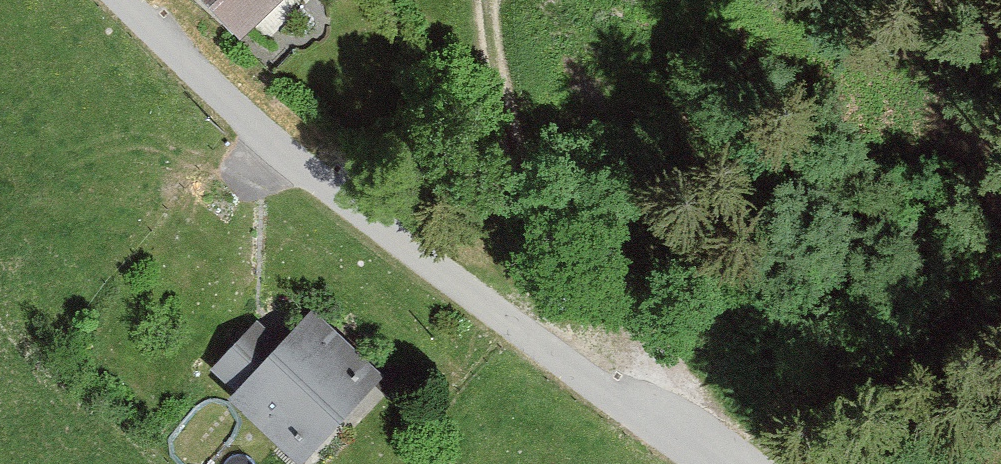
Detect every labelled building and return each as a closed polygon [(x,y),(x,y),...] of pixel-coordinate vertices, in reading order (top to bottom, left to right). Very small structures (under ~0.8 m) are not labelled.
[(240,42),(281,0),(198,0),(240,42)] [(190,371),(281,463),(285,463),(378,372),(304,297),(270,329),(252,311),(190,371)]
